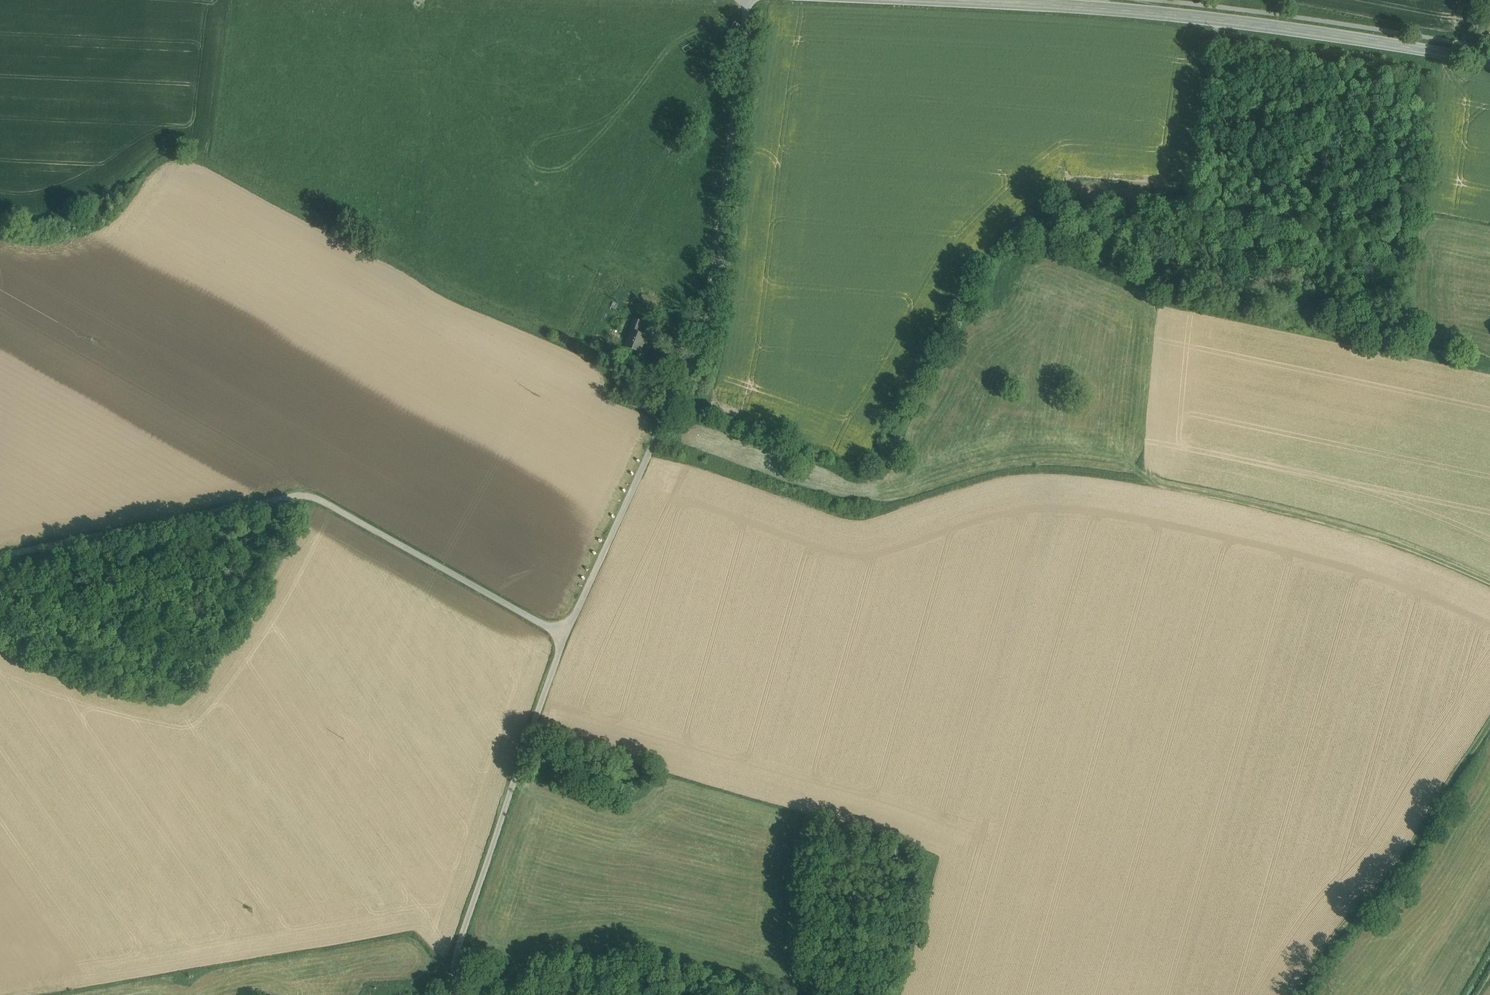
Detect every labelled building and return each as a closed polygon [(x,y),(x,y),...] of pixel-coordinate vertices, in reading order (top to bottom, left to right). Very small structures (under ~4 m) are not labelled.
[(635,319),(631,331),(632,331),(626,347),(640,353),(643,344),(644,344),(647,337),(639,333),(643,322),(635,319)] [(644,399),(631,394),(627,404),(640,409),(644,399)]
